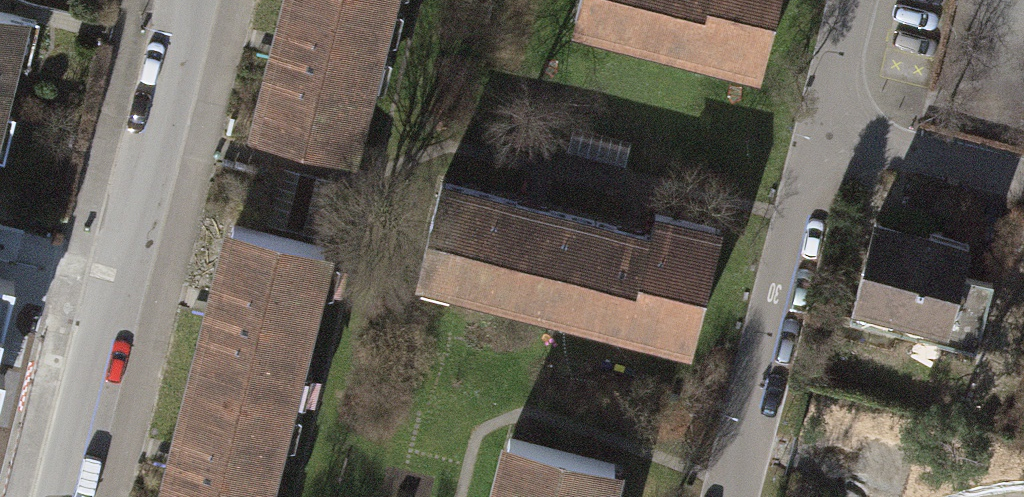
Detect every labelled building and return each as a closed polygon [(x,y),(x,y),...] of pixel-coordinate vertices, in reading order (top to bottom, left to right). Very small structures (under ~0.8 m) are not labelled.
[(269,46),(248,128),(338,151),(376,0),(280,0),(269,46)] [(567,20),(753,64),(768,0),(572,0),(567,20)] [(9,59),(20,62),(31,19),(0,12),(0,93),(9,59)] [(650,221),(444,170),(417,278),(691,346),(723,219),(654,202),(650,221)] [(878,213),(855,303),(968,331),(990,240),(878,213)] [(223,221),(202,307),(166,449),(153,496),(251,496),(315,245),(223,221)] [(20,288),(0,283),(0,407),(3,407),(12,374),(1,370),(20,288)] [(608,463),(501,436),(485,496),(599,496),(608,463)]
